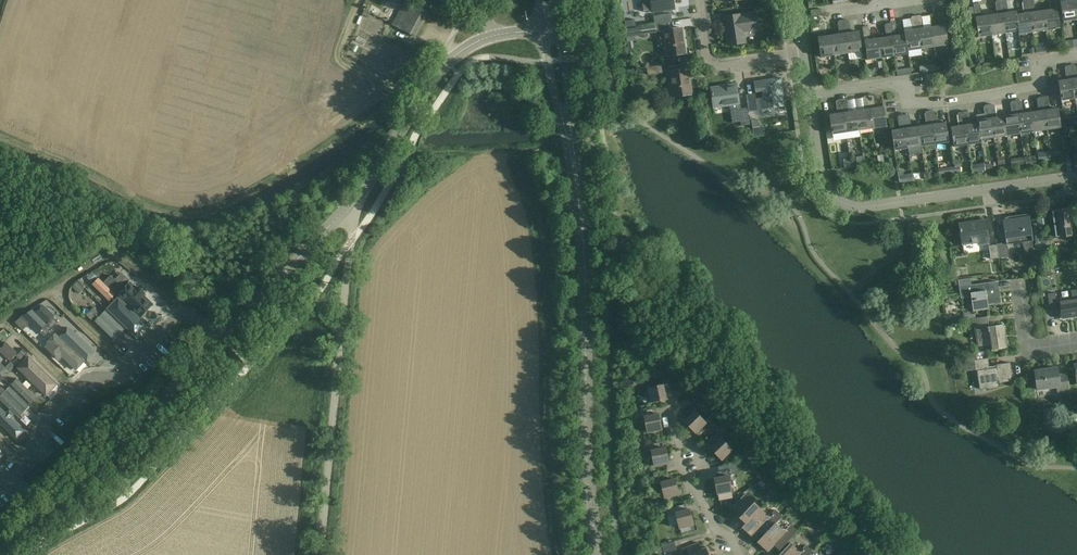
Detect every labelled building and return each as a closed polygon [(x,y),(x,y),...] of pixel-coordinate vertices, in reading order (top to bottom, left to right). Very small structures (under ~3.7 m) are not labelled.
[(643,12),(652,11),(652,12),(675,9),(673,0),(642,0),(643,12)] [(992,35),(1006,33),(1001,0),(1000,0),(997,0),(995,3),(997,14),(990,15),(992,35)] [(1018,31),(1019,31),(1017,15),(1016,11),(1008,12),(1007,1),(1005,0),(1001,0),(1006,33),(1018,31)] [(1028,0),(1024,0),(1022,2),(1024,14),(1017,15),(1019,31),(1018,31),(1018,34),(1033,32),(1028,0)] [(1033,32),(1046,30),(1043,11),(1036,12),(1034,0),(1033,0),(1028,0),(1033,32)] [(1046,30),(1060,28),(1056,0),(1049,0),(1051,10),(1043,11),(1046,30)] [(1074,0),(1068,0),(1068,1),(1060,2),(1063,21),(1076,19),(1074,0)] [(979,37),(992,35),(990,15),(982,16),(980,5),(978,3),(974,4),(979,37)] [(429,12),(414,4),(411,9),(403,5),(392,24),(400,28),(415,37),(422,24),(429,12)] [(939,27),(931,28),(934,47),(948,45),(943,12),(939,12),(937,15),(939,27)] [(671,13),(662,15),(663,22),(672,21),(671,13)] [(758,30),(755,13),(724,18),(725,26),(729,25),(731,45),(745,43),(744,32),(758,30)] [(908,51),(921,49),(916,16),(913,17),(911,19),(912,31),(904,32),(905,35),(907,51),(908,51)] [(921,49),(934,47),(931,28),(924,29),(922,17),(919,16),(916,16),(921,49)] [(635,19),(624,21),(625,27),(636,26),(635,19)] [(832,36),(835,55),(848,53),(843,20),(840,21),(838,23),(839,35),(832,36)] [(847,20),(843,20),(848,53),(861,51),(862,51),(859,32),(851,33),(849,21),(847,20)] [(881,58),(895,56),(890,23),(886,24),(884,26),(886,38),(878,39),(881,58)] [(893,23),(890,23),(895,56),(909,54),(908,51),(907,51),(905,35),(898,36),(896,24),(893,23)] [(655,24),(640,26),(642,34),(657,32),(655,24)] [(881,58),(878,39),(871,40),(869,28),(867,27),(863,27),(867,60),(881,58)] [(686,54),(682,29),(664,31),(668,56),(686,54)] [(835,55),(832,36),(824,37),(824,33),(817,34),(821,57),(835,55)] [(663,73),(662,65),(647,67),(648,75),(663,73)] [(1061,100),(1075,98),(1070,65),(1067,66),(1065,69),(1066,79),(1058,81),(1061,100)] [(692,95),(688,69),(667,72),(668,78),(671,78),(674,97),(692,95)] [(784,106),(780,78),(755,82),(756,93),(762,92),(762,98),(756,99),(755,94),(747,96),(749,111),(784,106)] [(740,109),(736,85),(711,89),(714,107),(729,105),(732,123),(741,122),(742,126),(750,125),(748,108),(740,109)] [(871,95),(868,96),(873,128),(886,126),(884,107),(876,108),(874,97),(871,95)] [(856,111),(859,130),(873,128),(868,96),(864,96),(862,99),(864,110),(856,111)] [(1031,112),(1034,131),(1047,129),(1042,97),(1039,98),(1037,100),(1039,111),(1031,112)] [(1042,97),(1047,129),(1061,127),(1058,108),(1050,109),(1048,98),(1046,97),(1042,97)] [(846,132),(859,130),(856,111),(849,112),(847,101),(845,99),(841,100),(846,132)] [(846,132),(841,100),(837,100),(835,102),(837,114),(829,115),(832,134),(846,132)] [(1007,135),(1020,133),(1016,101),(1012,102),(1010,104),(1012,115),(1004,116),(1007,135)] [(1016,101),(1020,133),(1034,131),(1031,112),(1023,113),(1022,102),(1020,101),(1016,101)] [(981,139),(994,137),(989,105),(985,106),(983,108),(985,119),(977,120),(977,124),(978,124),(980,139),(981,139)] [(989,105),(994,137),(1007,135),(1004,116),(997,117),(995,106),(993,105),(989,105)] [(934,111),(930,112),(935,144),(948,142),(945,123),(937,124),(936,112),(934,111)] [(966,111),(963,112),(967,145),(982,143),(981,139),(980,139),(978,124),(977,124),(970,125),(968,113),(966,111)] [(918,127),(921,146),(935,144),(930,112),(926,112),(924,114),(926,126),(918,127)] [(967,145),(963,112),(959,112),(957,115),(959,127),(951,128),(954,147),(967,145)] [(894,150),(908,148),(903,115),(900,116),(898,118),(899,130),(891,131),(894,150)] [(907,115),(903,115),(908,148),(909,155),(922,153),(921,146),(918,127),(911,128),(909,116),(907,115)] [(1066,127),(1076,126),(1076,116),(1065,118),(1066,127)] [(761,128),(761,119),(753,119),(753,128),(761,128)] [(955,174),(954,167),(938,169),(939,177),(955,174)] [(1072,208),(1058,210),(1051,211),(1055,239),(1076,235),(1072,208)] [(997,244),(997,245),(999,258),(1009,257),(1007,244),(1022,242),(1026,254),(1034,253),(1028,214),(1003,218),(1007,243),(997,244)] [(989,241),(985,219),(973,221),(973,222),(959,225),(960,232),(961,232),(963,245),(989,241)] [(991,259),(999,258),(997,245),(989,246),(989,245),(991,259)] [(972,286),(970,278),(958,280),(955,281),(955,285),(959,285),(961,299),(971,298),(973,311),(989,309),(988,305),(1001,303),(999,293),(998,294),(996,282),(972,286)] [(79,280),(73,285),(80,293),(86,287),(79,280)] [(117,283),(111,290),(116,294),(122,288),(117,283)] [(98,290),(105,296),(109,301),(116,294),(111,290),(104,284),(98,290)] [(129,286),(119,296),(143,318),(152,308),(138,295),(142,292),(136,286),(132,289),(129,286)] [(1071,291),(1073,300),(1057,302),(1055,293),(1048,295),(1050,311),(1061,309),(1063,319),(1076,316),(1076,290),(1071,291)] [(145,325),(116,297),(105,308),(135,336),(145,325)] [(93,308),(87,314),(92,319),(98,313),(93,308)] [(23,315),(30,323),(39,332),(47,324),(32,310),(23,315)] [(124,330),(104,311),(94,321),(115,341),(124,330)] [(989,327),(988,317),(971,319),(973,327),(974,326),(977,347),(991,345),(992,350),(1008,348),(1007,339),(1005,340),(1003,325),(989,327)] [(47,324),(52,329),(58,323),(54,318),(47,324)] [(52,329),(47,324),(41,331),(45,335),(52,329)] [(68,327),(59,336),(84,361),(93,352),(68,327)] [(83,362),(55,333),(46,342),(50,346),(47,349),(58,360),(61,357),(75,370),(83,362)] [(4,354),(11,360),(17,354),(11,347),(4,354)] [(27,354),(23,349),(16,356),(21,360),(27,354)] [(27,355),(15,367),(45,396),(57,385),(27,355)] [(989,366),(988,358),(974,360),(976,372),(978,372),(980,389),(1000,387),(1000,383),(1013,381),(1010,363),(989,366)] [(5,367),(0,372),(0,375),(3,379),(10,372),(5,368),(5,367)] [(1059,375),(1057,368),(1035,371),(1037,390),(1057,387),(1058,393),(1069,391),(1066,374),(1059,375)] [(22,384),(16,379),(10,385),(30,406),(37,399),(26,389),(29,386),(25,381),(22,384)] [(663,382),(663,384),(647,387),(650,402),(666,398),(664,388),(666,387),(667,388),(670,388),(668,381),(663,382)] [(9,388),(0,398),(0,400),(17,417),(28,407),(9,388)] [(0,409),(0,425),(20,444),(28,436),(0,409)] [(706,423),(695,411),(685,421),(696,433),(706,423)] [(662,429),(659,413),(644,416),(648,432),(662,429)] [(732,449),(721,438),(711,448),(722,460),(732,449)] [(661,448),(659,442),(645,445),(646,451),(651,450),(654,466),(669,463),(665,447),(661,448)] [(720,477),(714,478),(718,494),(732,491),(729,475),(738,474),(736,464),(718,466),(720,477)] [(670,480),(669,474),(657,477),(658,483),(661,482),(665,498),(679,494),(675,478),(670,480)] [(761,508),(745,494),(734,506),(743,515),(740,518),(745,523),(746,524),(761,508)] [(684,510),(682,505),(666,509),(667,515),(676,512),(680,528),(694,524),(690,509),(684,510)] [(746,524),(745,523),(742,527),(752,537),(760,528),(765,533),(766,533),(776,522),(783,516),(776,509),(771,514),(767,514),(761,508),(746,524)] [(783,528),(776,522),(766,533),(765,533),(757,542),(768,551),(776,543),(781,548),(798,530),(791,524),(787,529),(783,528)] [(677,549),(675,541),(662,544),(664,552),(677,549)] [(706,547),(701,549),(699,542),(681,549),(684,554),(688,554),(689,554),(709,554),(706,547)] [(815,551),(809,545),(804,550),(798,549),(791,542),(779,554),(811,554),(815,551)]
